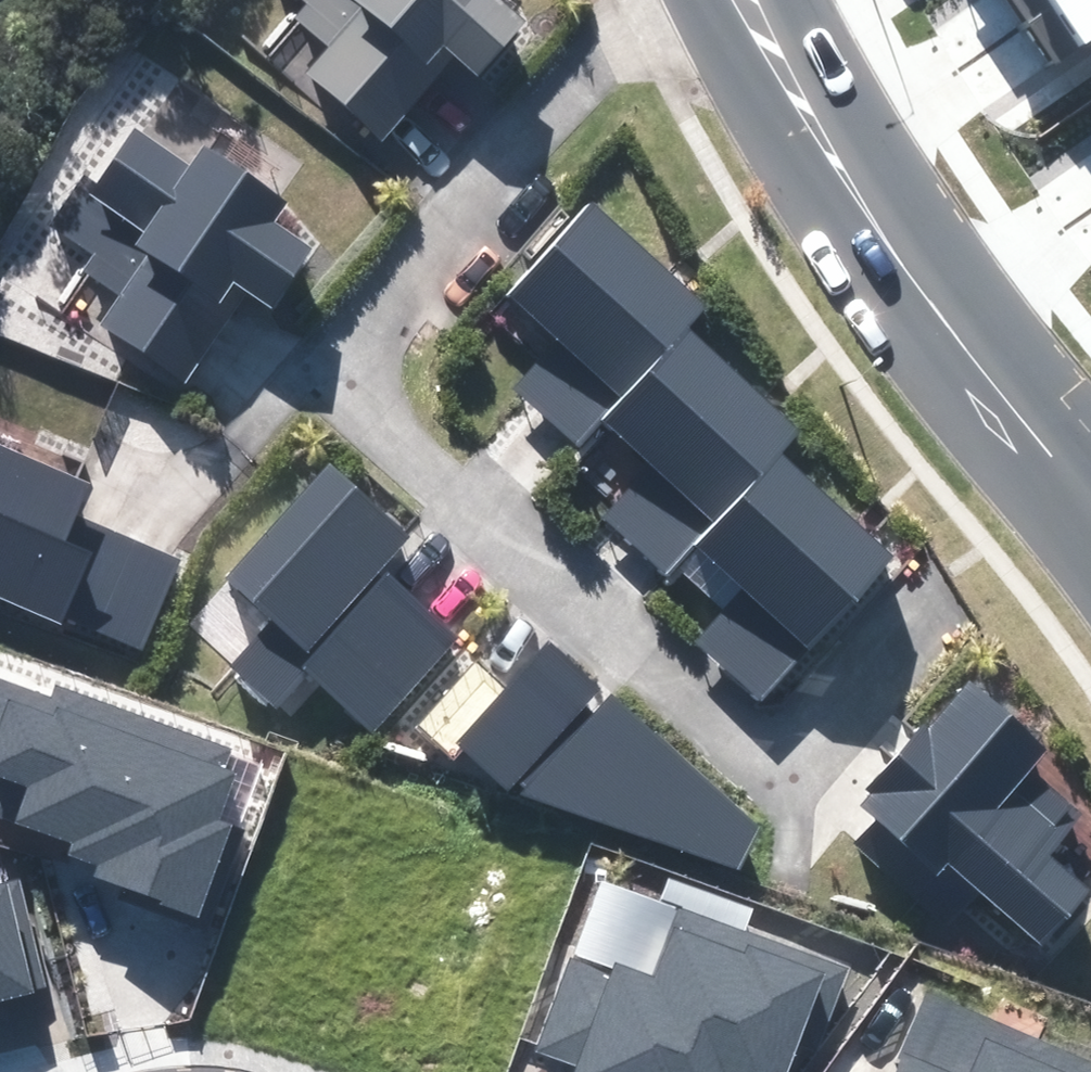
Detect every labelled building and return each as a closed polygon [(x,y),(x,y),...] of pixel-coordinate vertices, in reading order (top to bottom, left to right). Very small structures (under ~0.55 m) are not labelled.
[(386,136),(456,54),(479,73),(525,19),(502,0),(310,0),(311,1),(297,18),(331,47),(310,72),(386,136)] [(1055,0),(1010,0),(1024,21),(1055,0)] [(1024,21),(1057,71),(1090,49),(1090,0),(1055,0),(1024,21)] [(102,323),(185,379),(246,290),(271,307),(311,249),(272,223),(286,203),(204,147),(191,165),(134,126),(97,181),(86,174),(52,223),(96,253),(84,271),(121,296),(102,323)] [(686,327),(704,307),(593,206),(511,295),(557,337),(511,387),(576,446),(602,418),(686,327)] [(782,455),(802,433),(686,327),(602,418),(653,464),(607,514),(672,573),(698,545),(782,455)] [(181,559),(78,515),(92,484),(0,444),(0,599),(61,625),(65,617),(142,650),(181,559)] [(764,696),(892,557),(782,455),(698,545),(745,588),(699,637),(764,696)] [(411,536),(330,461),(221,577),(269,621),(230,662),(276,705),(311,668),(372,725),(456,636),(382,567),(411,536)] [(739,870),(758,826),(612,694),(594,713),(585,706),(601,688),(548,641),(457,741),(507,792),(518,783),(526,786),(519,795),(739,870)] [(230,748),(57,686),(52,698),(0,679),(0,819),(70,844),(66,856),(94,866),(90,876),(200,916),(233,825),(219,820),(235,775),(222,771),(230,748)] [(856,842),(946,924),(976,890),(1042,946),(1090,891),(1049,857),(1082,815),(1032,769),(1048,748),(969,682),(928,728),(922,723),(864,790),(869,794),(858,806),(875,820),(856,842)] [(51,990),(22,876),(0,882),(0,1002),(51,990)] [(852,966),(674,900),(649,968),(613,954),(607,971),(573,959),(539,1048),(582,1064),(579,1071),(791,1071),(808,1025),(827,1032),(852,966)] [(928,989),(898,1057),(902,1059),(896,1071),(1090,1071),(1090,1060),(928,989)]
